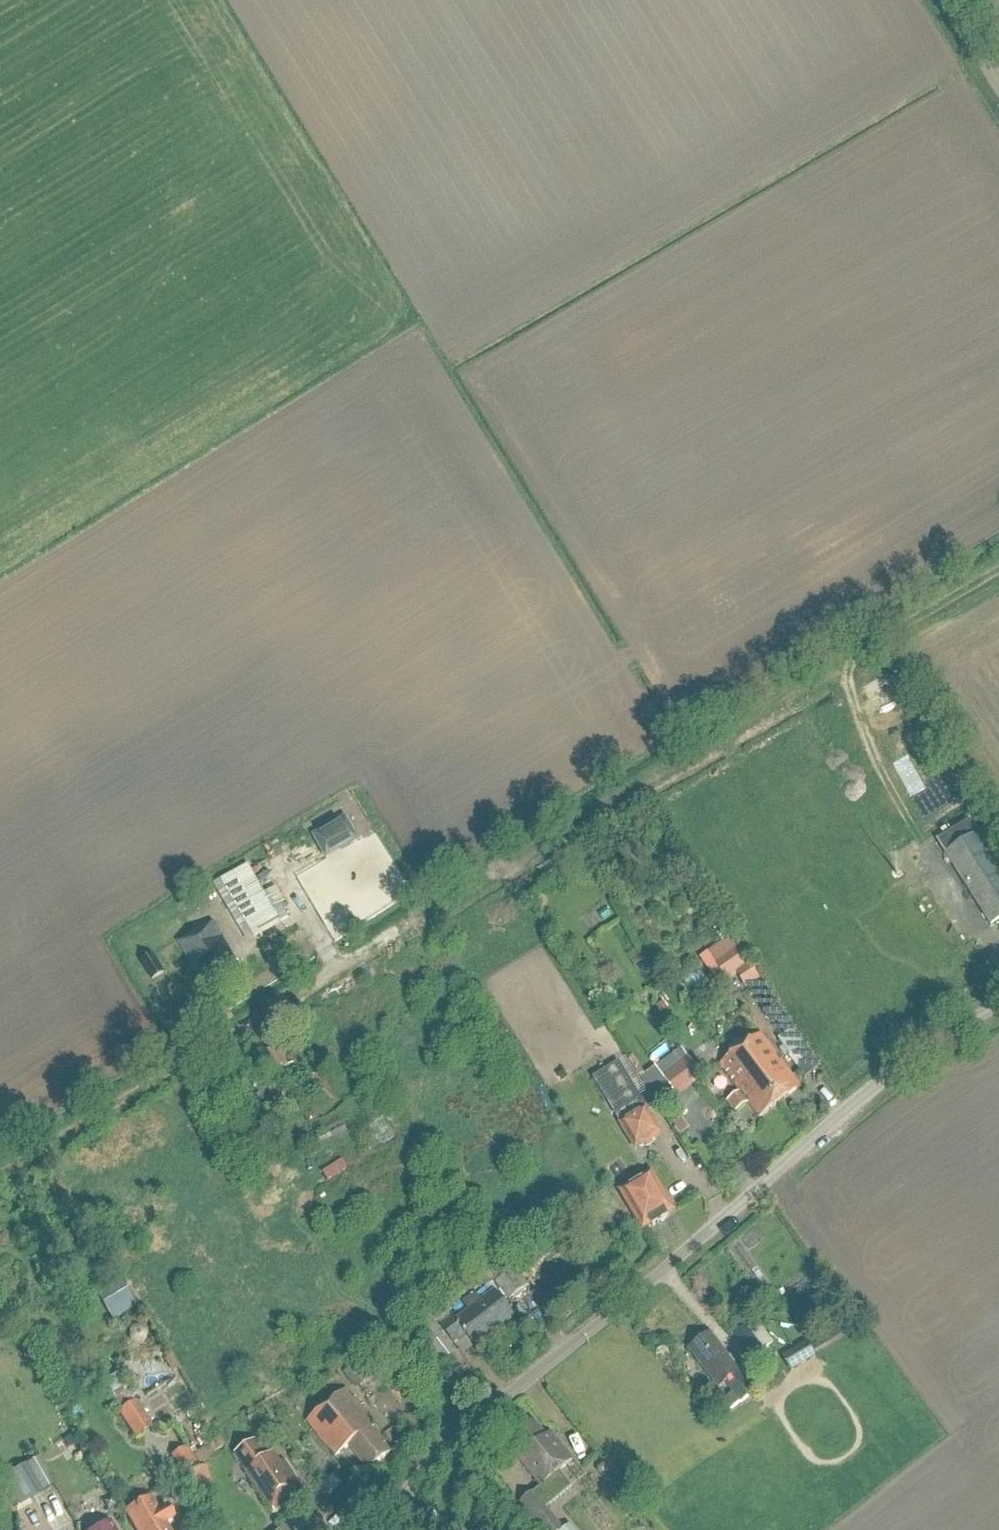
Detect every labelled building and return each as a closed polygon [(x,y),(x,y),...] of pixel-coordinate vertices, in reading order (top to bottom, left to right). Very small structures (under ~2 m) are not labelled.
[(938,751),(957,794),(971,787),(952,745),(938,751)] [(360,843),(346,818),(312,837),(326,861),(360,843)] [(978,834),(970,821),(937,842),(993,929),(998,925),(998,868),(978,834)] [(281,923),(249,867),(214,885),(248,944),(281,923)] [(215,924),(181,944),(197,970),(206,965),(222,991),(246,977),(215,924)] [(728,984),(738,977),(746,990),(761,981),(752,968),(737,948),(714,963),(728,984)] [(795,1030),(778,1041),(789,1058),(806,1047),(795,1030)] [(761,1036),(740,1052),(781,1104),(801,1089),(761,1036)] [(677,1098),(704,1079),(682,1049),(641,1079),(660,1106),(674,1095),(677,1098)] [(740,1052),(720,1067),(740,1094),(728,1103),(736,1114),(749,1105),(760,1120),(781,1104),(740,1052)] [(642,1106),(639,1102),(618,1065),(606,1071),(628,1109),(616,1116),(636,1150),(644,1145),(647,1149),(654,1145),(652,1141),(660,1136),(647,1114),(650,1112),(645,1104),(642,1106)] [(342,1161),(322,1174),(328,1182),(348,1169),(342,1161)] [(674,1212),(651,1175),(621,1193),(644,1231),(651,1226),(653,1229),(668,1220),(666,1217),(674,1212)] [(495,1284),(496,1285),(509,1302),(528,1288),(520,1279),(515,1270),(495,1284)] [(108,1314),(131,1300),(120,1282),(98,1296),(108,1314)] [(454,1316),(442,1326),(447,1334),(457,1346),(468,1337),(476,1348),(515,1318),(497,1294),(483,1305),(477,1295),(463,1304),(468,1312),(457,1321),(454,1316)] [(817,1357),(815,1353),(856,1327),(850,1320),(845,1323),(834,1303),(817,1313),(830,1332),(784,1358),(792,1372),(817,1357)] [(415,1332),(416,1333),(441,1365),(457,1353),(436,1324),(432,1319),(415,1332)] [(735,1335),(753,1360),(774,1344),(758,1323),(748,1329),(747,1327),(735,1335)] [(719,1390),(726,1384),(733,1393),(716,1407),(724,1419),(757,1394),(742,1373),(740,1374),(735,1367),(740,1364),(734,1356),(729,1360),(710,1335),(690,1351),(719,1390)] [(380,1359),(364,1370),(372,1384),(389,1373),(380,1359)] [(129,1387),(135,1401),(154,1393),(148,1379),(129,1387)] [(347,1391),(307,1423),(335,1459),(349,1448),(368,1472),(391,1453),(372,1430),(376,1426),(347,1391)] [(117,1413),(135,1441),(152,1429),(135,1402),(117,1413)] [(521,1504),(542,1529),(561,1529),(546,1510),(572,1488),(560,1473),(574,1462),(551,1434),(546,1438),(533,1423),(512,1440),(525,1456),(520,1460),(526,1467),(542,1486),(533,1494),(521,1504)] [(255,1441),(235,1455),(274,1512),(304,1493),(284,1463),(281,1465),(273,1454),(267,1459),(255,1441)] [(188,1446),(170,1457),(181,1474),(199,1463),(188,1446)] [(57,1487),(40,1460),(39,1456),(27,1463),(46,1493),(57,1487)] [(35,1500),(46,1493),(27,1463),(13,1472),(30,1502),(35,1500)] [(80,1482),(86,1493),(97,1488),(91,1476),(80,1482)] [(124,1514),(134,1529),(168,1529),(165,1524),(157,1510),(150,1499),(124,1514)]
